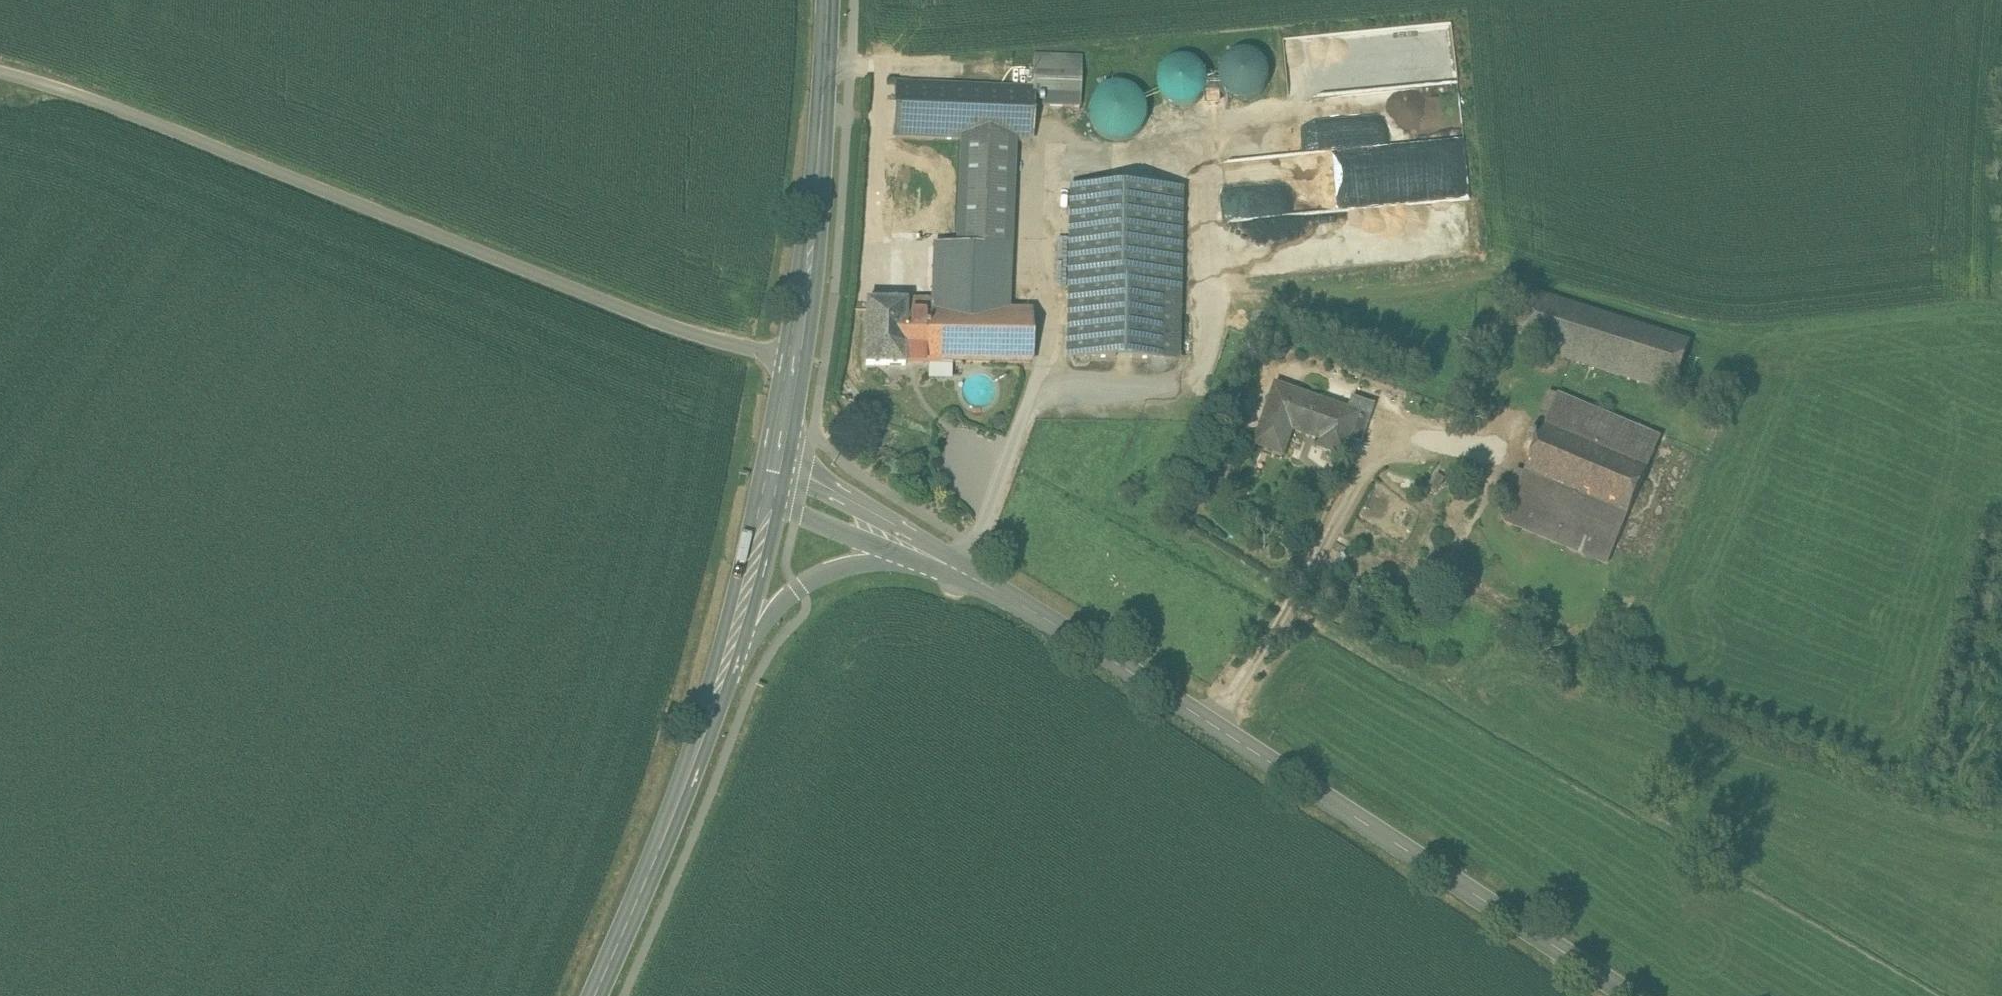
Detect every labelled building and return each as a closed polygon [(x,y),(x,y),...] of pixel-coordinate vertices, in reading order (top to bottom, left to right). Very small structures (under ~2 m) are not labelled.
[(1269,83),(1271,74),(1268,64),(1263,56),(1255,50),(1245,49),(1235,51),(1227,56),(1222,65),(1220,74),(1222,84),(1228,92),(1236,97),(1246,99),(1255,97),(1263,92),(1269,83)] [(1083,57),(1034,55),(1033,86),(1033,104),(1081,105),(1083,57)] [(1207,90),(1209,80),(1207,70),(1201,62),(1193,57),(1183,55),(1174,57),(1165,63),(1160,71),(1158,81),(1160,90),(1166,98),(1174,104),(1184,105),(1193,103),(1202,98),(1207,90)] [(1033,86),(898,79),(896,135),(954,138),(962,139),(1014,140),(1032,140),(1033,104),(1033,86)] [(1147,121),(1149,110),(1146,99),(1140,89),(1130,83),(1119,81),(1108,83),(1098,90),(1092,99),(1090,111),(1092,122),(1099,131),(1108,138),(1120,140),(1131,137),(1140,131),(1147,121)] [(1014,140),(962,139),(958,244),(1011,246),(1014,140)] [(1416,178),(1407,180),(1408,189),(1435,185),(1431,159),(1401,165),(1402,172),(1414,170),(1416,178)] [(1181,189),(1074,187),(1071,355),(1178,357),(1181,189)] [(958,244),(934,243),(932,302),(932,307),(953,307),(955,266),(1010,268),(1011,246),(958,244)] [(1534,309),(1538,293),(1531,291),(1526,306),(1534,309)] [(1691,341),(1538,293),(1534,309),(1522,345),(1675,393),(1691,341)] [(912,301),(867,301),(866,364),(905,364),(905,359),(926,360),(926,307),(912,306),(912,301)] [(1031,308),(953,307),(932,307),(926,307),(926,360),(1032,361),(1031,308)] [(1348,411),(1304,395),(1305,393),(1277,383),(1264,418),(1266,419),(1260,435),(1287,446),(1293,428),(1324,439),(1321,446),(1339,453),(1341,447),(1345,436),(1363,442),(1371,419),(1348,411)] [(1537,422),(1545,426),(1546,425),(1558,395),(1550,392),(1537,422)] [(1662,438),(1559,394),(1558,395),(1546,425),(1649,469),(1662,438)] [(1376,404),(1353,396),(1348,411),(1371,419),(1376,404)] [(1649,469),(1546,425),(1545,426),(1526,472),(1525,473),(1628,517),(1649,469)] [(1287,446),(1260,435),(1257,444),(1283,454),(1287,446)] [(1504,499),(1513,503),(1525,473),(1526,472),(1517,469),(1504,499)] [(1628,517),(1525,473),(1513,503),(1512,504),(1528,510),(1521,524),(1609,562),(1628,517)] [(1521,524),(1528,510),(1512,504),(1504,522),(1519,529),(1521,524)]
